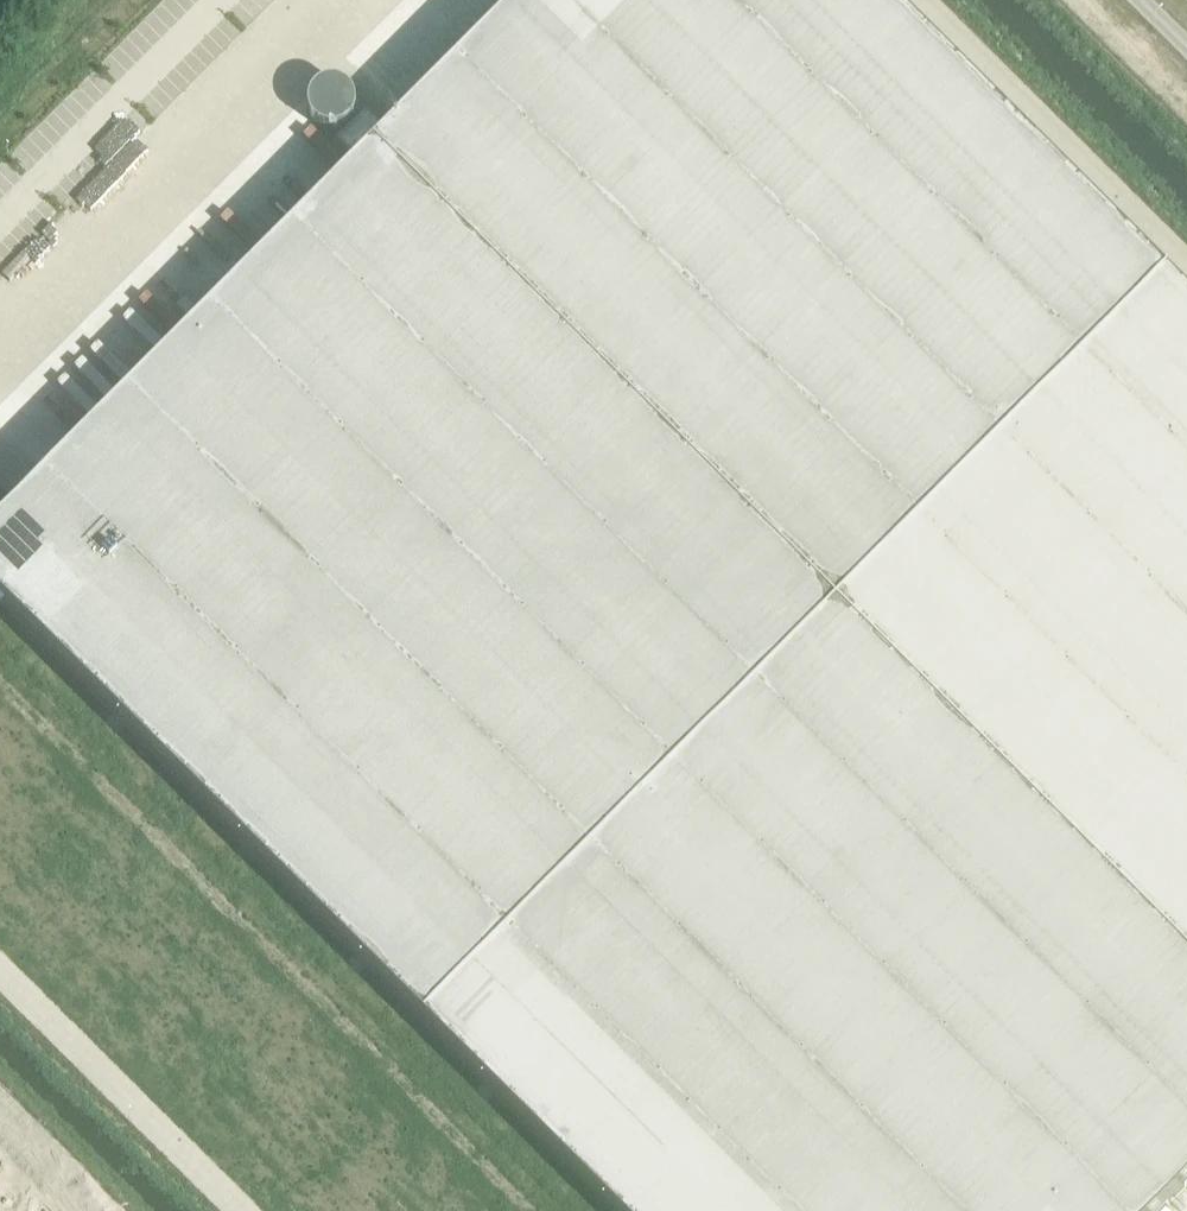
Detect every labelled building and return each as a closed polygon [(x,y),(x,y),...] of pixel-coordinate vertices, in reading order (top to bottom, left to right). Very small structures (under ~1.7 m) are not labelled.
[(0,525),(0,604),(610,1210),(1161,1210),(1186,1185),(1186,301),(885,0),(523,0),(4,522),(0,525)]
